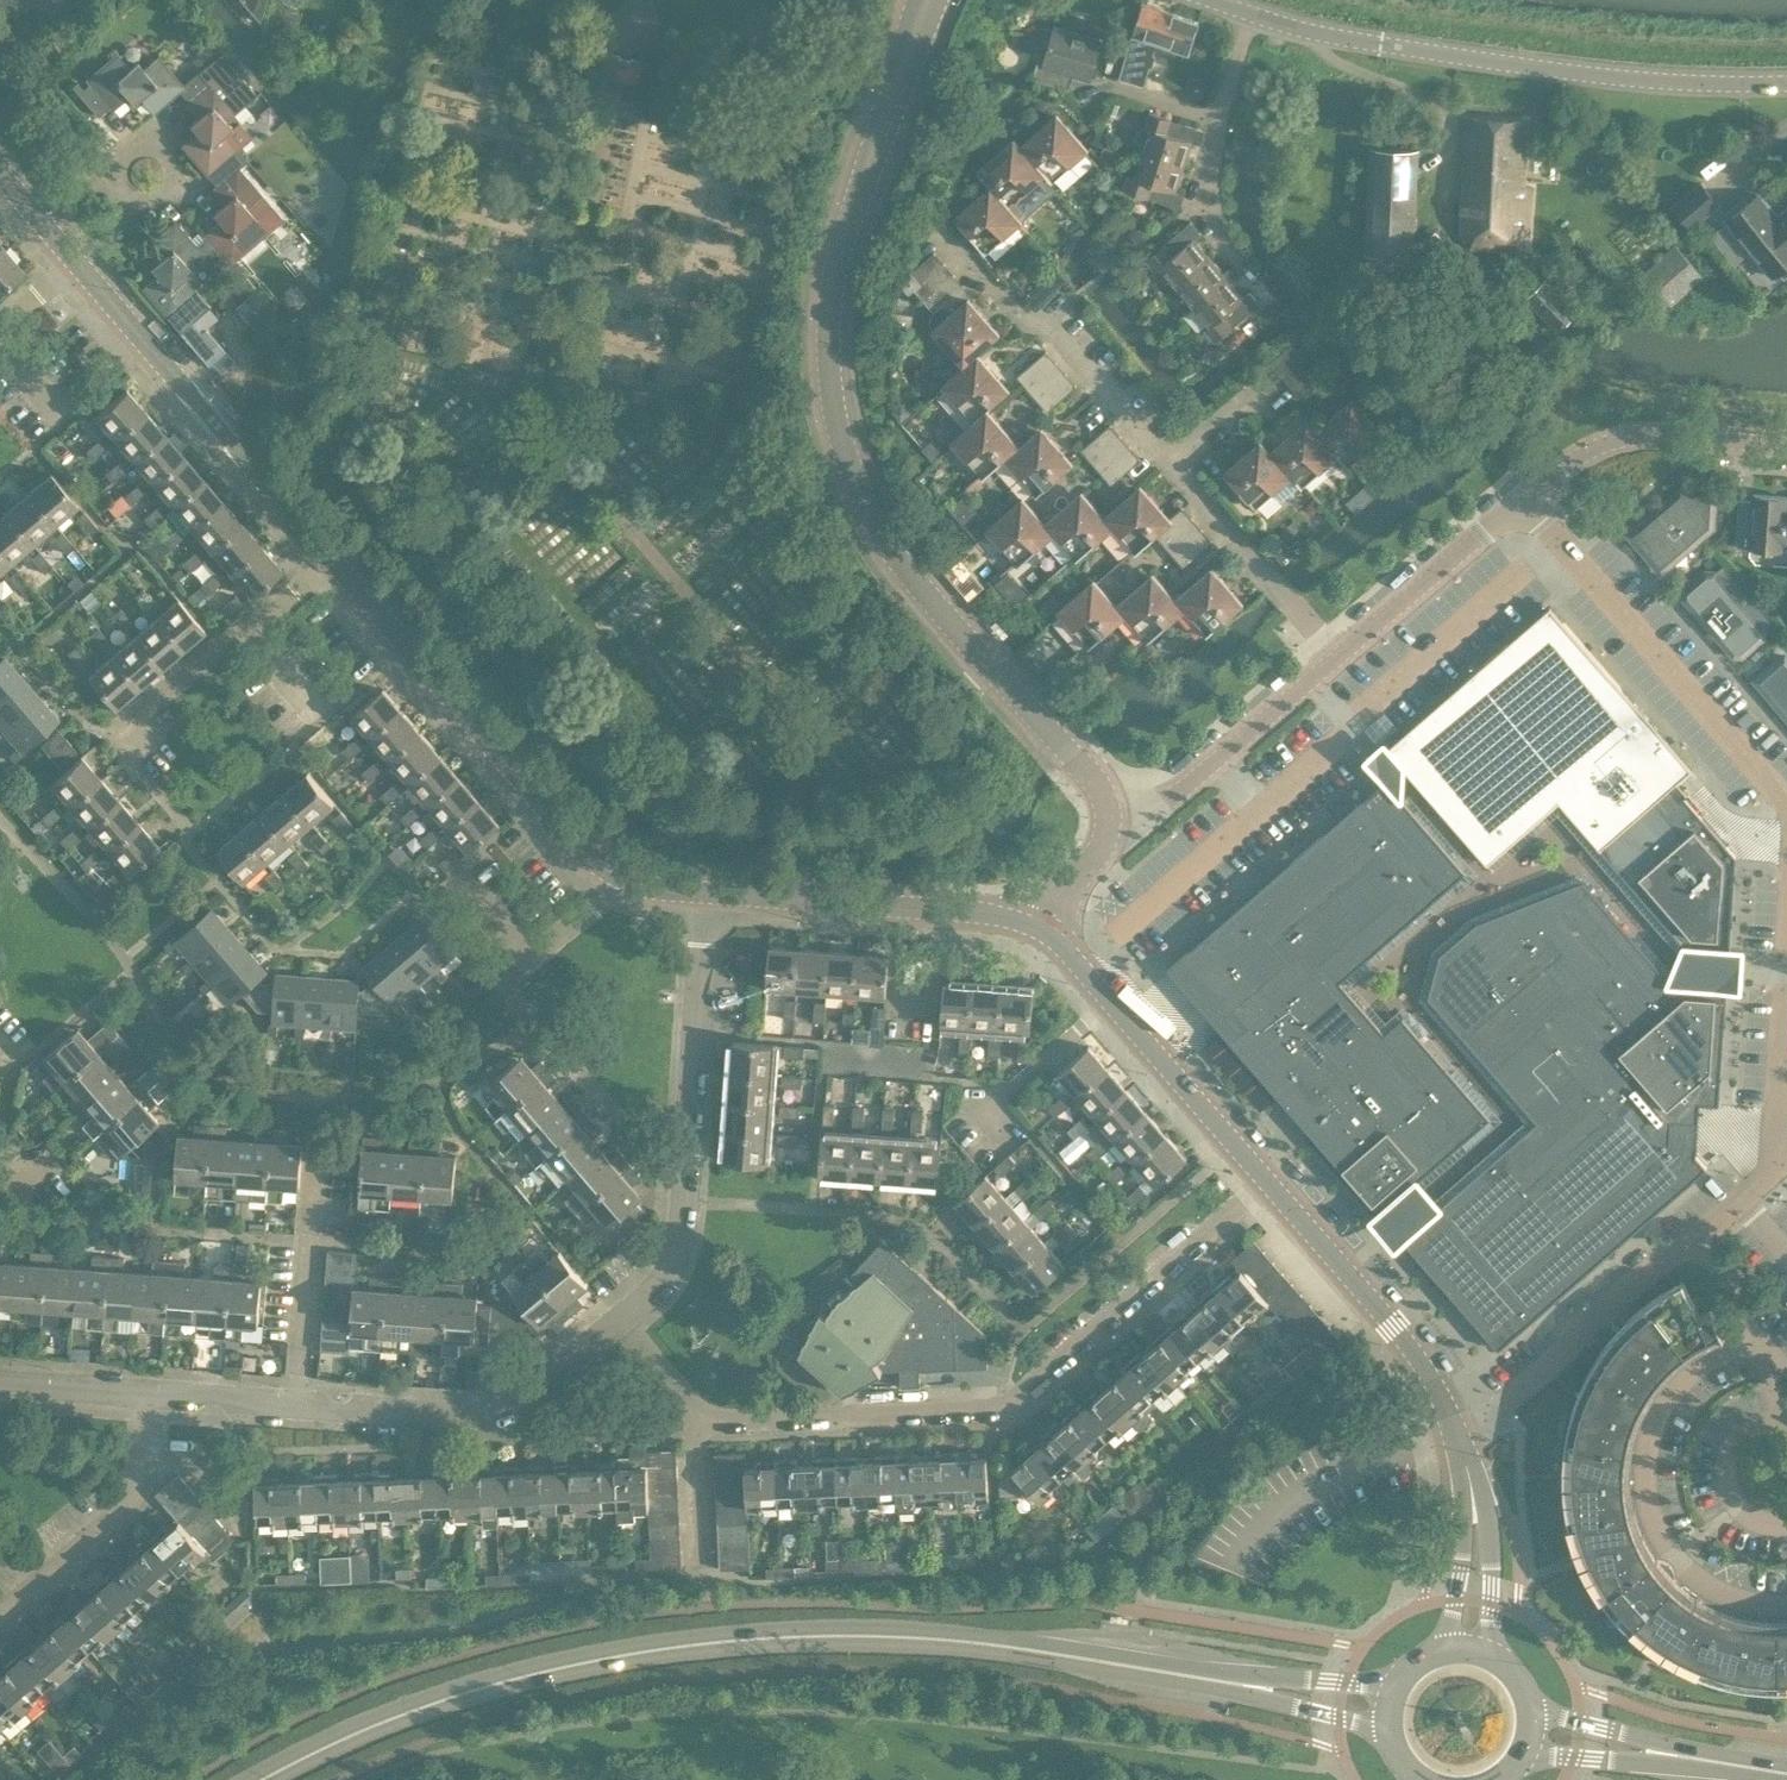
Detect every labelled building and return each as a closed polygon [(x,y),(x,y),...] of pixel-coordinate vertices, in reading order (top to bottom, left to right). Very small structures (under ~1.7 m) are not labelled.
[(13,16),(31,0),(0,0),(0,2),(13,16)] [(260,22),(267,0),(240,0),(260,22)] [(1189,49),(1198,19),(1143,2),(1120,76),(1142,83),(1156,39),(1189,49)] [(291,40),(300,13),(275,5),(267,33),(291,40)] [(30,26),(15,39),(23,49),(39,36),(30,26)] [(1090,77),(1101,42),(1055,29),(1051,43),(1047,42),(1042,44),(1033,78),(1063,86),(1068,70),(1090,77)] [(194,54),(204,66),(219,52),(209,41),(194,54)] [(136,59),(128,66),(116,52),(86,78),(89,82),(83,87),(77,80),(71,85),(97,115),(109,105),(113,109),(128,96),(134,103),(140,97),(152,111),(178,90),(177,89),(182,85),(182,84),(157,55),(143,67),(136,59)] [(240,108),(256,94),(219,52),(204,66),(182,84),(182,85),(177,89),(178,90),(187,101),(184,103),(196,117),(189,124),(195,131),(181,143),(207,174),(237,149),(224,134),(231,128),(225,120),(240,108)] [(346,93),(350,77),(335,73),(331,88),(346,93)] [(1109,104),(1108,109),(1110,113),(1114,115),(1118,113),(1120,108),(1118,104),(1113,102),(1109,104)] [(1175,135),(1180,121),(1149,112),(1144,126),(1150,128),(1143,152),(1183,165),(1191,140),(1175,135)] [(1524,184),(1527,119),(1468,116),(1461,232),(1471,245),(1529,249),(1532,185),(1524,184)] [(1068,162),(1084,149),(1056,117),(1025,145),(1055,179),(1071,165),(1068,162)] [(1025,187),(1041,173),(1014,142),(982,169),(1012,203),(1028,190),(1025,187)] [(1112,168),(1118,150),(1104,145),(1101,155),(1112,168)] [(1413,252),(1418,149),(1371,147),(1366,250),(1413,252)] [(238,167),(246,160),(237,149),(207,174),(217,185),(207,193),(219,208),(212,214),(218,221),(204,233),(207,237),(228,260),(231,263),(260,238),(248,223),(255,216),(249,209),(263,197),(238,167)] [(1175,190),(1183,165),(1143,152),(1135,177),(1129,175),(1125,189),(1155,198),(1159,185),(1175,190)] [(1345,183),(1345,193),(1355,193),(1355,183),(1345,183)] [(1709,195),(1700,184),(1686,195),(1674,205),(1686,220),(1691,225),(1717,205),(1709,195)] [(1002,234),(1018,220),(990,189),(958,216),(988,250),(1004,236),(1002,234)] [(322,222),(341,203),(331,194),(312,213),(322,222)] [(1785,210),(1770,208),(1759,194),(1727,220),(1772,276),(1779,270),(1784,276),(1786,274),(1786,208),(1785,210)] [(1194,237),(1200,232),(1191,220),(1146,257),(1156,269),(1161,265),(1177,284),(1209,256),(1194,237)] [(228,260),(207,237),(197,246),(175,221),(144,247),(157,261),(149,268),(155,274),(141,287),(167,317),(169,316),(189,339),(199,330),(192,322),(210,307),(197,291),(184,277),(192,270),(186,264),(200,252),(215,270),(228,260)] [(1434,253),(1447,242),(1437,230),(1424,241),(1434,253)] [(1670,306),(1703,276),(1674,244),(1640,275),(1670,306)] [(23,271),(3,248),(0,251),(0,290),(23,271)] [(921,284),(944,264),(934,252),(910,272),(920,283),(921,284)] [(1230,266),(1222,272),(1209,256),(1177,284),(1194,305),(1227,276),(1230,281),(1237,275),(1230,266)] [(924,300),(954,275),(944,264),(921,284),(920,283),(914,288),(924,300)] [(934,311),(964,286),(954,275),(924,300),(934,311)] [(1244,297),(1230,281),(1227,276),(1194,305),(1210,324),(1206,328),(1216,340),(1234,325),(1234,324),(1240,318),(1260,302),(1251,291),(1244,297)] [(1559,328),(1577,310),(1547,279),(1528,296),(1559,328)] [(1040,283),(1025,295),(1035,306),(1049,294),(1044,288),(1040,283)] [(969,303),(974,298),(964,286),(934,311),(944,323),(968,302),(969,303)] [(995,333),(969,303),(968,302),(944,323),(936,329),(950,345),(947,347),(961,363),(995,333)] [(295,307),(285,323),(298,331),(308,315),(295,307)] [(1027,387),(1056,362),(1046,350),(1017,376),(1027,387)] [(971,419),(1005,389),(977,357),(946,385),(959,401),(957,403),(971,419)] [(1037,399),(1066,373),(1056,362),(1027,387),(1037,399)] [(1047,411),(1076,385),(1066,373),(1037,399),(1047,411)] [(114,438),(146,411),(126,388),(95,415),(114,438)] [(1364,447),(1379,433),(1352,402),(1320,429),(1350,463),(1366,449),(1364,447)] [(901,421),(912,412),(905,405),(899,404),(891,410),(901,421)] [(134,461),(165,433),(146,411),(114,438),(134,461)] [(980,475),(1014,445),(987,414),(955,441),(969,457),(966,459),(980,475)] [(1318,468),(1334,454),(1306,423),(1275,450),(1277,452),(1302,482),(1304,484),(1320,471),(1318,468)] [(1091,461),(1120,435),(1110,424),(1081,449),(1091,461)] [(1034,492),(1069,462),(1041,431),(1009,458),(1023,474),(1021,476),(1034,492)] [(153,483),(184,456),(165,433),(134,461),(153,483)] [(1101,472),(1130,447),(1120,435),(1091,461),(1101,472)] [(92,458),(107,445),(100,437),(85,450),(92,458)] [(1277,452),(1272,457),(1260,444),(1229,471),(1258,506),(1274,492),(1281,501),(1302,482),(1277,452)] [(1111,484),(1140,459),(1130,447),(1101,472),(1111,484)] [(173,506),(204,479),(184,456),(153,483),(173,506)] [(111,481),(126,468),(119,460),(104,473),(111,481)] [(55,523),(78,503),(51,472),(28,492),(55,523)] [(192,528),(223,501),(204,479),(173,506),(192,528)] [(131,503),(146,490),(139,482),(124,495),(131,503)] [(1363,484),(1353,492),(1364,504),(1372,496),(1373,496),(1373,495),(1363,484)] [(1167,520),(1167,519),(1140,489),(1108,516),(1122,532),(1119,534),(1133,550),(1153,533),(1167,520)] [(1711,527),(1714,493),(1680,491),(1630,534),(1661,570),(1711,527)] [(32,543),(55,523),(28,492),(5,512),(32,543)] [(1786,496),(1753,494),(1752,499),(1739,498),(1735,546),(1749,547),(1786,550),(1786,509),(1786,496)] [(1075,556),(1109,526),(1081,495),(1050,522),(1063,538),(1061,540),(1075,556)] [(212,551),(243,524),(223,501),(192,528),(212,551)] [(1015,562),(1050,532),(1022,501),(990,528),(1004,544),(1002,546),(1015,562)] [(150,526),(165,513),(158,505),(143,518),(150,526)] [(1163,543),(1192,518),(1182,506),(1167,519),(1167,520),(1153,533),(1163,543)] [(32,543),(5,512),(0,516),(0,552),(9,562),(32,543)] [(88,533),(96,527),(84,512),(76,518),(88,533)] [(989,529),(977,515),(963,527),(976,541),(989,529)] [(1173,555),(1202,529),(1192,518),(1163,543),(1173,555)] [(231,573),(262,546),(243,524),(212,551),(231,573)] [(169,548),(184,535),(177,527),(162,540),(169,548)] [(1183,567),(1212,541),(1202,529),(1173,555),(1183,567)] [(66,553),(74,547),(61,531),(53,538),(66,553)] [(251,596),(282,569),(262,546),(231,573),(251,596)] [(44,572),(52,565),(39,550),(31,557),(44,572)] [(189,571),(203,558),(196,550),(181,562),(189,571)] [(9,562),(0,552),(0,570),(9,562)] [(958,566),(952,562),(945,572),(955,579),(959,573),(958,566)] [(1685,590),(1685,597),(1734,654),(1741,654),(1762,636),(1763,629),(1772,621),(1723,564),(1714,572),(1706,572),(1685,590)] [(176,568),(170,574),(176,580),(183,575),(176,568)] [(21,592),(30,584),(17,570),(8,577),(21,592)] [(1205,632),(1239,602),(1211,570),(1180,598),(1193,613),(1191,616),(1205,632)] [(208,593),(222,580),(215,572),(201,584),(208,593)] [(1008,572),(995,583),(1004,593),(1017,582),(1008,572)] [(75,575),(67,583),(73,590),(82,581),(75,575)] [(1146,638),(1180,608),(1152,577),(1121,604),(1134,620),(1132,622),(1146,638)] [(1087,644),(1121,614),(1093,583),(1062,610),(1075,626),(1073,628),(1087,644)] [(147,610),(155,603),(142,588),(134,595),(147,610)] [(1064,604),(1054,592),(1043,602),(1053,613),(1064,604)] [(228,615),(242,603),(235,595),(221,607),(228,615)] [(182,648),(204,628),(178,597),(155,617),(182,648)] [(125,629),(133,623),(119,607),(111,614),(125,629)] [(1551,607),(1387,747),(1435,803),(1442,811),(1489,861),(1558,800),(1588,834),(1599,846),(1686,946),(1729,949),(1737,856),(1674,783),(1691,767),(1551,607)] [(82,624),(90,633),(98,627),(99,625),(91,616),(82,624)] [(159,667),(182,648),(155,617),(132,636),(159,667)] [(102,648),(110,641),(98,627),(90,633),(89,634),(102,648)] [(137,686),(159,667),(132,636),(110,656),(137,686)] [(1130,651),(1138,660),(1151,649),(1143,640),(1130,651)] [(80,668),(87,661),(74,646),(67,653),(80,668)] [(1761,647),(1750,656),(1755,661),(1766,653),(1761,647)] [(25,680),(4,655),(0,659),(0,701),(25,680)] [(1785,655),(1756,680),(1786,715),(1786,657),(1785,655)] [(114,706),(137,686),(110,656),(87,675),(114,706)] [(43,701),(25,680),(0,701),(0,724),(1,726),(0,727),(0,738),(7,732),(43,701)] [(373,737),(403,711),(383,688),(353,714),(373,737)] [(22,748),(57,718),(43,701),(7,732),(19,746),(9,755),(14,760),(25,751),(22,748)] [(392,759),(422,733),(403,711),(373,737),(392,759)] [(57,765),(75,749),(57,728),(39,743),(57,765)] [(412,782),(442,756),(422,733),(392,759),(412,782)] [(350,758),(366,745),(359,737),(344,750),(350,758)] [(69,804),(100,777),(81,754),(49,781),(69,804)] [(431,804),(461,778),(442,756),(412,782),(431,804)] [(369,780),(384,767),(377,759),(362,772),(369,780)] [(312,822),(335,802),(309,771),(286,791),(312,822)] [(89,827),(120,800),(100,777),(69,804),(89,827)] [(450,827),(480,801),(461,778),(431,804),(450,827)] [(1232,913),(1169,968),(1170,968),(1185,987),(1186,987),(1210,1015),(1223,1030),(1232,1040),(1331,1154),(1373,1203),(1427,1157),(1482,1109),(1418,1035),(1402,1018),(1385,1033),(1323,962),(1394,901),(1410,919),(1466,871),(1412,810),(1408,804),(1405,801),(1400,796),(1397,792),(1392,786),(1386,779),(1365,798),(1232,913)] [(388,802),(403,789),(396,781),(381,794),(388,802)] [(289,841),(312,822),(286,791),(263,810),(289,841)] [(108,849),(139,822),(120,800),(89,827),(108,849)] [(470,849),(500,823),(480,801),(450,827),(470,849)] [(407,825),(422,812),(415,804),(400,817),(407,825)] [(46,825),(62,813),(55,805),(40,817),(46,825)] [(266,861),(289,841),(263,810),(240,830),(266,861)] [(346,832),(354,825),(341,811),(333,818),(346,832)] [(128,872),(159,845),(139,822),(108,849),(128,872)] [(426,848),(442,834),(435,826),(419,840),(426,848)] [(66,848),(81,835),(74,827),(59,840),(66,848)] [(243,880),(266,861),(240,830),(217,849),(243,880)] [(324,852),(332,845),(319,830),(311,837),(324,852)] [(86,870),(100,857),(93,849),(78,862),(86,870)] [(301,871),(310,864),(297,849),(288,856),(301,871)] [(447,869),(462,856),(455,849),(441,862),(447,869)] [(279,891),(287,884),(274,869),(266,876),(279,891)] [(104,892),(119,879),(113,872),(98,885),(104,892)] [(1439,1207),(1404,1238),(1498,1347),(1533,1316),(1706,1166),(1695,1154),(1699,1101),(1718,1103),(1722,1051),(1726,999),(1727,986),(1726,986),(1676,984),(1586,880),(1479,920),(1440,954),(1431,993),(1493,1068),(1540,1119),(1512,1144),(1457,1192),(1439,1207)] [(98,885),(94,888),(100,895),(104,892),(98,885)] [(190,956),(226,925),(212,907),(176,938),(174,935),(164,944),(169,949),(178,942),(190,956)] [(439,965),(457,950),(426,913),(401,935),(432,971),(440,980),(447,974),(439,965)] [(209,977),(245,946),(226,925),(190,956),(182,963),(187,970),(196,963),(209,977)] [(418,983),(432,971),(401,935),(381,952),(412,988),(420,998),(426,992),(418,983)] [(258,977),(266,970),(245,946),(209,977),(200,985),(205,991),(214,983),(230,1002),(243,990),(258,977)] [(796,990),(799,949),(769,947),(766,987),(796,990)] [(826,992),(829,951),(799,949),(796,990),(826,992)] [(855,994),(858,953),(829,951),(826,992),(855,994)] [(398,1001),(412,988),(381,952),(363,967),(373,979),(363,988),(358,988),(357,1009),(380,1010),(392,1000),(393,1002),(391,1004),(400,1015),(405,1010),(398,1001)] [(885,996),(888,955),(858,953),(855,994),(885,996)] [(296,1023),(299,975),(276,973),(275,982),(262,981),(258,977),(243,990),(258,1009),(273,1010),(272,1019),(269,1019),(268,1033),(276,1033),(277,1021),(296,1023)] [(322,1025),(326,977),(299,975),(296,1023),(295,1035),(303,1035),(304,1023),(322,1025)] [(355,1027),(357,1009),(358,988),(359,979),(326,977),(322,1025),(321,1036),(330,1037),(331,1025),(355,1027)] [(970,1027),(973,986),(944,984),(941,1025),(970,1027)] [(1000,1029),(1003,988),(973,986),(970,1027),(1000,1029)] [(1029,1031),(1032,990),(1003,988),(1000,1029),(1029,1031)] [(795,1020),(797,1000),(786,999),(784,1019),(795,1020)] [(824,1022),(826,1002),(815,1001),(814,1021),(824,1022)] [(854,1024),(855,1004),(845,1003),(843,1023),(854,1024)] [(883,1026),(884,1006),(875,1006),(873,1026),(883,1026)] [(178,1023),(176,1024),(187,1038),(200,1028),(189,1014),(178,1023)] [(403,1024),(409,1031),(413,1035),(415,1033),(420,1029),(410,1018),(403,1024)] [(98,1031),(88,1039),(79,1027),(46,1056),(56,1067),(44,1078),(54,1090),(108,1043),(117,1036),(106,1023),(98,1031)] [(853,1041),(866,1042),(867,1032),(854,1031),(853,1041)] [(117,1036),(108,1043),(118,1055),(129,1046),(119,1034),(117,1036)] [(969,1057),(971,1038),(960,1037),(959,1056),(969,1057)] [(998,1059),(1000,1040),(989,1039),(988,1058),(998,1059)] [(771,1074),(773,1044),(733,1041),(730,1071),(771,1074)] [(1028,1061),(1029,1041),(1019,1041),(1018,1060),(1028,1061)] [(109,1063),(118,1055),(108,1043),(54,1090),(65,1102),(77,1092),(86,1103),(119,1075),(109,1063)] [(803,1057),(804,1046),(784,1045),(784,1056),(803,1057)] [(1077,1096),(1108,1069),(1089,1046),(1058,1073),(1077,1096)] [(278,1050),(269,1049),(267,1049),(266,1064),(277,1064),(278,1050)] [(344,1069),(352,1069),(353,1055),(344,1055),(344,1069)] [(541,1058),(531,1066),(522,1055),(489,1083),(499,1095),(487,1105),(497,1117),(552,1071),(541,1058)] [(150,1067),(138,1077),(149,1090),(161,1079),(150,1067)] [(480,1067),(470,1072),(474,1082),(485,1077),(480,1067)] [(1097,1118),(1128,1091),(1108,1069),(1077,1096),(1097,1118)] [(552,1091),(562,1082),(552,1071),(497,1117),(508,1130),(520,1120),(529,1130),(562,1102),(552,1091)] [(769,1104),(771,1074),(730,1071),(728,1101),(769,1104)] [(801,1086),(802,1076),(782,1074),(781,1085),(801,1086)] [(138,1077),(129,1085),(119,1075),(86,1103),(96,1114),(84,1125),(95,1136),(149,1090),(138,1077)] [(161,1079),(149,1090),(159,1101),(171,1091),(161,1079)] [(149,1090),(95,1136),(105,1149),(115,1160),(127,1149),(159,1121),(149,1109),(159,1101),(149,1090)] [(1117,1141),(1148,1114),(1128,1091),(1097,1118),(1117,1141)] [(1056,1117),(1071,1104),(1064,1096),(1049,1109),(1056,1117)] [(767,1134),(769,1104),(728,1101),(726,1131),(767,1134)] [(582,1105),(572,1113),(562,1102),(529,1130),(539,1142),(527,1152),(537,1164),(592,1117),(582,1105)] [(279,1104),(277,1118),(291,1119),(293,1105),(279,1104)] [(367,1104),(366,1115),(377,1116),(377,1105),(367,1104)] [(799,1116),(800,1106),(780,1104),(779,1115),(799,1116)] [(833,1125),(834,1106),(824,1105),(823,1124),(833,1125)] [(862,1127),(864,1108),(853,1107),(852,1126),(862,1127)] [(892,1129),(893,1110),(883,1109),(882,1128),(892,1129)] [(921,1131),(922,1112),(912,1111),(911,1130),(921,1131)] [(217,1124),(218,1114),(212,1114),(211,1123),(206,1196),(222,1197),(223,1181),(238,1182),(241,1138),(225,1137),(226,1125),(217,1124)] [(1137,1164),(1167,1136),(1148,1114),(1117,1141),(1137,1164)] [(1075,1138),(1090,1124),(1082,1116),(1067,1129),(1075,1138)] [(593,1138),(602,1129),(592,1117),(537,1164),(548,1176),(560,1166),(569,1177),(602,1148),(593,1138)] [(255,1139),(248,1139),(241,1138),(238,1182),(237,1198),(267,1200),(272,1128),(273,1118),(267,1118),(266,1127),(256,1127),(255,1139)] [(206,1196),(211,1123),(195,1122),(194,1135),(178,1134),(175,1178),(190,1179),(189,1195),(206,1196)] [(287,1142),(288,1129),(272,1128),(267,1200),(283,1202),(284,1186),(299,1187),(302,1143),(287,1142)] [(765,1164),(767,1134),(726,1131),(724,1161),(765,1164)] [(797,1145),(798,1135),(778,1134),(777,1144),(797,1145)] [(380,1149),(381,1137),(364,1135),(359,1207),(376,1209),(377,1192),(391,1193),(394,1150),(380,1149)] [(849,1177),(852,1137),(822,1135),(819,1175),(849,1177)] [(1156,1186),(1187,1159),(1167,1136),(1137,1164),(1147,1176),(1140,1183),(1141,1184),(1126,1197),(1133,1205),(1148,1192),(1147,1191),(1155,1184),(1156,1186)] [(879,1179),(881,1139),(852,1137),(849,1177),(879,1179)] [(1094,1160),(1109,1147),(1102,1138),(1087,1152),(1094,1160)] [(421,1212),(426,1140),(410,1139),(410,1151),(394,1150),(391,1193),(407,1195),(405,1211),(421,1212)] [(908,1181),(911,1141),(881,1139),(879,1179),(908,1181)] [(441,1154),(442,1142),(426,1140),(421,1212),(436,1213),(438,1197),(453,1198),(457,1155),(441,1154)] [(938,1183),(941,1143),(911,1141),(908,1181),(938,1183)] [(488,1152),(494,1160),(499,1155),(493,1148),(488,1152)] [(621,1152),(612,1160),(602,1148),(569,1177),(579,1188),(567,1199),(577,1211),(632,1164),(621,1152)] [(1001,1176),(1016,1163),(1009,1155),(994,1168),(1001,1176)] [(1113,1182),(1128,1169),(1121,1161),(1106,1174),(1113,1182)] [(633,1185),(642,1177),(632,1164),(577,1211),(588,1223),(600,1213),(609,1224),(638,1200),(643,1196),(633,1185)] [(508,1176),(514,1183),(522,1177),(516,1169),(508,1176)] [(975,1224),(1006,1197),(986,1175),(955,1202),(975,1224)] [(1021,1196),(1035,1184),(1028,1176),(1014,1188),(1021,1196)] [(136,1177),(135,1191),(146,1192),(150,1192),(150,1191),(151,1178),(136,1177)] [(995,1247),(1026,1220),(1006,1197),(975,1224),(995,1247)] [(1043,1217),(1055,1206),(1048,1198),(1036,1209),(1043,1217)] [(624,1242),(653,1217),(638,1200),(609,1224),(624,1242)] [(1015,1270),(1046,1242),(1026,1220),(995,1247),(1015,1270)] [(1059,1241),(1074,1229),(1067,1221),(1053,1233),(1059,1241)] [(522,1231),(512,1240),(518,1247),(529,1238),(522,1231)] [(99,1248),(109,1249),(110,1238),(100,1237),(99,1248)] [(110,1238),(109,1249),(119,1249),(120,1239),(110,1238)] [(988,1367),(986,1335),(883,1240),(851,1274),(858,1282),(834,1302),(828,1313),(822,1310),(822,1309),(821,1308),(799,1354),(842,1394),(884,1368),(900,1367),(901,1385),(900,1385),(900,1387),(921,1386),(921,1384),(920,1384),(919,1370),(988,1367)] [(1243,1272),(1265,1253),(1255,1241),(1232,1260),(1239,1268),(1243,1272)] [(248,1243),(237,1242),(236,1256),(247,1257),(248,1243)] [(1065,1265),(1065,1264),(1046,1242),(1015,1270),(1035,1292),(1065,1265)] [(2,1247),(0,1247),(0,1304),(13,1305),(16,1261),(1,1260),(2,1247)] [(560,1250),(549,1260),(538,1248),(526,1259),(572,1313),(584,1303),(576,1294),(588,1284),(560,1250)] [(42,1323),(48,1250),(31,1249),(30,1262),(16,1261),(13,1305),(27,1307),(26,1322),(42,1323)] [(356,1266),(357,1251),(328,1249),(327,1264),(356,1266)] [(63,1264),(63,1252),(48,1250),(42,1323),(59,1324),(60,1309),(74,1310),(77,1265),(63,1264)] [(1252,1283),(1275,1264),(1265,1253),(1243,1272),(1252,1283)] [(104,1328),(109,1255),(93,1254),(92,1266),(77,1265),(74,1310),(89,1311),(88,1326),(104,1328)] [(123,1269),(124,1256),(109,1255),(104,1328),(121,1329),(122,1314),(136,1315),(139,1270),(123,1269)] [(165,1332),(171,1260),(154,1258),(153,1271),(139,1270),(136,1315),(150,1316),(149,1331),(165,1332)] [(572,1313),(526,1259),(513,1269),(523,1282),(512,1291),(517,1298),(507,1305),(504,1334),(518,1335),(536,1320),(539,1323),(552,1314),(560,1323),(572,1313)] [(185,1273),(186,1261),(171,1260),(165,1332),(181,1333),(182,1318),(198,1319),(201,1275),(185,1273)] [(227,1337),(232,1264),(216,1263),(215,1276),(201,1275),(198,1319),(212,1320),(210,1336),(227,1337)] [(246,1278),(247,1265),(232,1264),(227,1337),(242,1338),(243,1323),(258,1324),(261,1279),(246,1278)] [(355,1280),(356,1266),(327,1264),(326,1278),(355,1280)] [(1262,1295),(1284,1275),(1275,1264),(1252,1283),(1262,1295)] [(1262,1295),(1252,1283),(1243,1272),(1239,1268),(1216,1287),(1243,1319),(1255,1310),(1257,1312),(1269,1302),(1262,1295)] [(1271,1305),(1294,1285),(1284,1275),(1262,1295),(1269,1302),(1271,1305)] [(381,1348),(386,1277),(370,1276),(370,1288),(354,1287),(354,1294),(353,1309),(351,1324),(351,1331),(366,1332),(365,1347),(381,1348)] [(401,1290),(402,1278),(386,1277),(381,1348),(397,1350),(398,1334),(414,1335),(417,1291),(401,1290)] [(354,1294),(354,1287),(355,1280),(326,1278),(325,1292),(354,1294)] [(443,1353),(448,1282),(432,1281),(431,1292),(417,1291),(414,1335),(427,1336),(426,1352),(443,1353)] [(1699,1315),(1682,1281),(1671,1287),(1662,1292),(1653,1298),(1647,1303),(1642,1306),(1636,1311),(1628,1318),(1623,1324),(1618,1329),(1611,1337),(1606,1343),(1598,1355),(1593,1364),(1590,1368),(1585,1376),(1583,1381),(1580,1388),(1576,1396),(1573,1405),(1572,1409),(1570,1418),(1567,1426),(1566,1431),(1565,1437),(1564,1441),(1563,1448),(1563,1456),(1562,1463),(1562,1471),(1562,1478),(1562,1486),(1563,1494),(1564,1500),(1564,1507),(1566,1514),(1568,1523),(1569,1530),(1572,1539),(1576,1550),(1579,1557),(1582,1564),(1587,1574),(1589,1577),(1593,1584),(1595,1587),(1599,1594),(1603,1600),(1608,1607),(1616,1616),(1627,1628),(1637,1637),(1652,1649),(1669,1660),(1675,1664),(1681,1667),(1687,1670),(1694,1673),(1708,1677),(1722,1682),(1729,1684),(1741,1686),(1749,1688),(1760,1689),(1770,1690),(1778,1689),(1786,1689),(1786,1622),(1781,1622),(1758,1621),(1736,1617),(1714,1609),(1700,1601),(1687,1592),(1675,1582),(1663,1569),(1653,1556),(1644,1541),(1637,1524),(1632,1507),(1629,1490),(1628,1471),(1630,1453),(1633,1436),(1640,1417),(1649,1399),(1660,1382),(1675,1366),(1692,1353),(1707,1343),(1723,1336),(1710,1309),(1699,1315)] [(463,1295),(464,1283),(448,1282),(443,1353),(459,1354),(460,1339),(475,1340),(475,1344),(490,1345),(490,1333),(492,1305),(478,1304),(478,1296),(463,1295)] [(1280,1315),(1302,1296),(1294,1285),(1271,1305),(1280,1315)] [(1233,1328),(1243,1319),(1216,1287),(1194,1307),(1224,1342),(1235,1331),(1233,1328)] [(353,1309),(354,1294),(325,1292),(324,1307),(353,1309)] [(1289,1326),(1312,1306),(1302,1296),(1280,1315),(1289,1326)] [(494,1305),(491,1334),(504,1334),(507,1305),(494,1305)] [(1298,1337),(1321,1317),(1312,1306),(1289,1326),(1298,1337)] [(351,1324),(353,1309),(324,1307),(323,1322),(351,1324)] [(1212,1352),(1224,1342),(1194,1307),(1171,1326),(1199,1358),(1209,1349),(1212,1352)] [(1308,1347),(1330,1328),(1321,1317),(1298,1337),(1308,1347)] [(350,1338),(351,1331),(351,1324),(323,1322),(322,1336),(350,1338)] [(1187,1369),(1199,1358),(1171,1326),(1149,1346),(1179,1381),(1189,1372),(1187,1369)] [(1317,1359),(1340,1339),(1330,1328),(1308,1347),(1317,1359)] [(349,1352),(350,1338),(322,1336),(321,1350),(349,1352)] [(1167,1391),(1179,1381),(1149,1346),(1125,1366),(1153,1398),(1164,1388),(1167,1391)] [(1304,1370),(1298,1362),(1295,1359),(1285,1368),(1288,1371),(1294,1378),(1304,1370)] [(1141,1408),(1153,1398),(1125,1366),(1103,1386),(1133,1420),(1144,1411),(1141,1408)] [(1272,1398),(1294,1378),(1288,1371),(1266,1390),(1272,1398)] [(1120,1432),(1133,1420),(1103,1386),(1081,1405),(1108,1437),(1117,1429),(1120,1432)] [(1250,1417),(1272,1398),(1266,1390),(1244,1410),(1250,1417)] [(1097,1447),(1108,1437),(1081,1405),(1057,1425),(1088,1460),(1099,1450),(1097,1447)] [(1199,1407),(1191,1415),(1200,1426),(1209,1419),(1199,1407)] [(1227,1437),(1250,1417),(1244,1410),(1221,1430),(1227,1437)] [(1076,1470),(1088,1460),(1057,1425),(1035,1445),(1063,1477),(1074,1468),(1076,1470)] [(1200,1453),(1210,1445),(1204,1438),(1194,1446),(1200,1453)] [(1052,1487),(1063,1477),(1035,1445),(1011,1465),(1015,1469),(1001,1481),(1002,1497),(1019,1497),(1030,1487),(1042,1501),(1054,1490),(1052,1487)] [(1189,1463),(1200,1453),(1194,1446),(1183,1456),(1189,1463)] [(648,1465),(678,1464),(677,1451),(647,1452),(648,1465)] [(746,1466),(745,1462),(745,1451),(715,1452),(716,1468),(746,1466)] [(650,1507),(649,1494),(648,1480),(648,1465),(647,1452),(631,1452),(632,1457),(617,1458),(617,1463),(619,1505),(617,1505),(617,1521),(635,1520),(634,1507),(650,1507)] [(972,1499),(989,1498),(988,1452),(957,1453),(958,1495),(971,1495),(972,1499)] [(958,1495),(957,1453),(927,1454),(929,1500),(943,1500),(944,1511),(958,1511),(958,1495)] [(927,1454),(897,1456),(898,1498),(899,1513),(913,1512),(913,1501),(929,1500),(927,1454)] [(884,1498),(898,1498),(897,1456),(867,1457),(868,1503),(885,1502),(884,1498)] [(852,1504),(868,1503),(867,1457),(837,1458),(839,1500),(852,1500),(852,1504)] [(823,1501),(839,1500),(837,1458),(807,1459),(809,1505),(824,1505),(823,1501)] [(792,1506),(809,1505),(807,1459),(777,1461),(778,1503),(792,1502),(792,1506)] [(764,1503),(778,1503),(777,1461),(745,1462),(746,1466),(746,1481),(747,1495),(747,1508),(764,1507),(764,1503)] [(617,1505),(619,1505),(617,1463),(587,1465),(589,1509),(604,1509),(604,1506),(617,1505)] [(648,1480),(679,1479),(678,1464),(648,1465),(648,1480)] [(574,1510),(589,1509),(587,1465),(557,1466),(559,1507),(574,1507),(574,1510)] [(546,1508),(559,1507),(557,1466),(527,1467),(529,1512),(546,1511),(546,1508)] [(716,1482),(746,1481),(746,1466),(716,1468),(716,1482)] [(513,1513),(529,1512),(527,1467),(498,1468),(500,1510),(513,1509),(513,1513)] [(485,1510),(500,1510),(498,1468),(467,1470),(469,1515),(485,1514),(485,1510)] [(454,1515),(469,1515),(467,1470),(438,1471),(439,1512),(453,1512),(454,1515)] [(425,1513),(439,1512),(438,1471),(409,1472),(411,1517),(426,1516),(425,1513)] [(394,1518),(411,1517),(409,1472),(378,1473),(380,1515),(393,1514),(394,1518)] [(165,1503),(188,1483),(180,1473),(157,1493),(165,1503)] [(364,1515),(380,1515),(378,1473),(348,1474),(350,1520),(365,1519),(364,1515)] [(334,1520),(350,1520),(348,1474),(318,1476),(320,1517),(334,1517),(334,1520)] [(304,1518),(320,1517),(318,1476),(289,1477),(290,1522),(304,1522),(304,1518)] [(275,1523),(290,1522),(289,1477),(257,1478),(259,1520),(275,1519),(275,1523)] [(1156,1492),(1164,1485),(1158,1477),(1149,1485),(1156,1492)] [(649,1494),(679,1493),(679,1479),(648,1480),(649,1494)] [(717,1496),(747,1495),(746,1481),(716,1482),(717,1496)] [(175,1514),(198,1494),(188,1483),(165,1503),(175,1514)] [(1133,1513),(1156,1492),(1149,1485),(1137,1496),(1126,1505),(1133,1513)] [(650,1509),(680,1508),(679,1493),(649,1494),(650,1507),(650,1509)] [(184,1525),(207,1505),(198,1494),(175,1514),(177,1516),(184,1525)] [(748,1510),(747,1508),(747,1495),(717,1496),(718,1511),(748,1510)] [(194,1536),(217,1516),(207,1505),(184,1525),(194,1536)] [(650,1523),(680,1522),(680,1508),(650,1509),(650,1523)] [(718,1525),(748,1524),(748,1510),(718,1511),(718,1525)] [(1106,1528),(1116,1520),(1110,1513),(1101,1521),(1106,1528)] [(194,1536),(184,1525),(177,1516),(154,1537),(182,1569),(192,1560),(194,1562),(207,1551),(203,1547),(194,1536)] [(203,1547),(226,1527),(217,1516),(194,1536),(203,1547)] [(1096,1537),(1106,1528),(1101,1521),(1090,1531),(1096,1537)] [(651,1538),(681,1537),(680,1522),(650,1523),(651,1538)] [(719,1540),(749,1538),(748,1524),(718,1525),(719,1540)] [(213,1558),(236,1538),(226,1527),(203,1547),(207,1551),(213,1558)] [(171,1578),(182,1569),(154,1537),(131,1556),(162,1591),(174,1581),(171,1578)] [(651,1551),(682,1550),(681,1537),(651,1538),(651,1551)] [(719,1554),(749,1553),(749,1538),(719,1540),(719,1554)] [(652,1566),(682,1565),(682,1550),(651,1551),(652,1557),(652,1566)] [(720,1568),(750,1566),(749,1553),(719,1554),(720,1568)] [(946,1564),(961,1564),(960,1554),(946,1555),(946,1564)] [(961,1564),(973,1563),(973,1554),(960,1554),(961,1564)] [(991,1554),(981,1554),(981,1560),(981,1563),(992,1563),(991,1554)] [(149,1602),(162,1591),(131,1556),(108,1576),(136,1608),(147,1600),(149,1602)] [(637,1567),(652,1566),(652,1557),(637,1557),(637,1567)] [(841,1569),(854,1568),(854,1558),(841,1559),(841,1569)] [(827,1569),(841,1569),(841,1559),(826,1559),(827,1569)] [(887,1572),(901,1571),(901,1561),(886,1562),(887,1572)] [(901,1571),(915,1571),(914,1561),(901,1561),(901,1571)] [(592,1574),(606,1573),(605,1564),(591,1565),(592,1574)] [(548,1575),(562,1575),(562,1566),(547,1567),(548,1575)] [(562,1575),(575,1574),(575,1566),(562,1566),(562,1575)] [(767,1577),(781,1576),(780,1566),(767,1567),(767,1577)] [(781,1576),(794,1575),(794,1566),(780,1566),(781,1576)] [(398,1577),(413,1577),(413,1568),(397,1569),(398,1577)] [(352,1579),(366,1579),(366,1570),(352,1571),(352,1579)] [(338,1580),(352,1579),(352,1571),(338,1571),(338,1580)] [(293,1582),(306,1582),(305,1572),(293,1573),(293,1582)] [(278,1583),(293,1582),(293,1573),(278,1574),(278,1583)] [(503,1583),(516,1583),(516,1573),(502,1574),(503,1583)] [(488,1584),(503,1583),(502,1574),(488,1574),(488,1584)] [(125,1618),(136,1608),(108,1576),(86,1595),(117,1630),(128,1620),(125,1618)] [(427,1586),(442,1585),(442,1576),(427,1577),(427,1586)] [(442,1585),(456,1585),(456,1576),(442,1576),(442,1585)] [(104,1641),(117,1630),(86,1595),(64,1615),(91,1647),(102,1638),(104,1641)] [(230,1624),(240,1615),(234,1608),(224,1617),(230,1624)] [(80,1656),(91,1647),(64,1615),(40,1635),(71,1670),(83,1659),(80,1656)] [(218,1634),(230,1624),(224,1617),(212,1627),(218,1634)] [(59,1680),(71,1670),(40,1635),(18,1654),(46,1687),(57,1677),(59,1680)] [(187,1667),(198,1658),(192,1651),(181,1660),(187,1667)] [(181,1660),(180,1661),(174,1653),(159,1667),(171,1681),(187,1667),(181,1660)] [(46,1687),(18,1654),(0,1670),(0,1680),(25,1709),(38,1698),(35,1696),(46,1687)] [(152,1691),(162,1682),(151,1670),(136,1683),(147,1695),(152,1691)] [(25,1709),(0,1680),(0,1726),(2,1729),(25,1709)] [(113,1719),(124,1709),(118,1702),(107,1711),(113,1719)] [(104,1727),(113,1719),(107,1711),(97,1719),(104,1727)] [(71,1761),(82,1752),(76,1744),(65,1754),(71,1761)] [(61,1770),(71,1761),(65,1754),(55,1763),(61,1770)]
